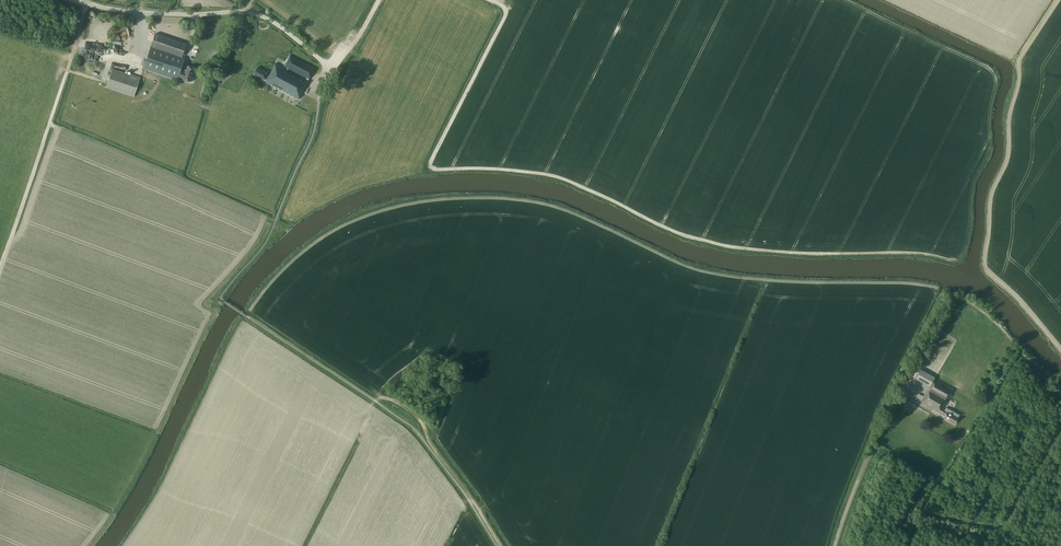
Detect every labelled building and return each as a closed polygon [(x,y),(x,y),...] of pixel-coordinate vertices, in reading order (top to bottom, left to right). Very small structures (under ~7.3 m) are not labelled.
[(182,57),(186,45),(155,34),(143,67),(175,78),(175,76),(183,79),(182,79),(189,82),(194,68),(187,66),(186,69),(185,69),(184,71),(182,70),(186,58),(182,57)] [(266,82),(269,84),(298,99),(315,67),(291,55),(284,67),(276,63),(270,74),(267,72),(268,72),(257,67),(254,74),(264,79),(264,80),(264,79),(267,81),(266,82)] [(131,73),(131,74),(112,68),(106,87),(134,96),(141,76),(131,73)] [(955,424),(958,417),(960,414),(946,407),(944,410),(943,409),(949,398),(954,389),(935,377),(921,370),(916,379),(930,386),(921,402),(945,415),(944,417),(955,424)]
